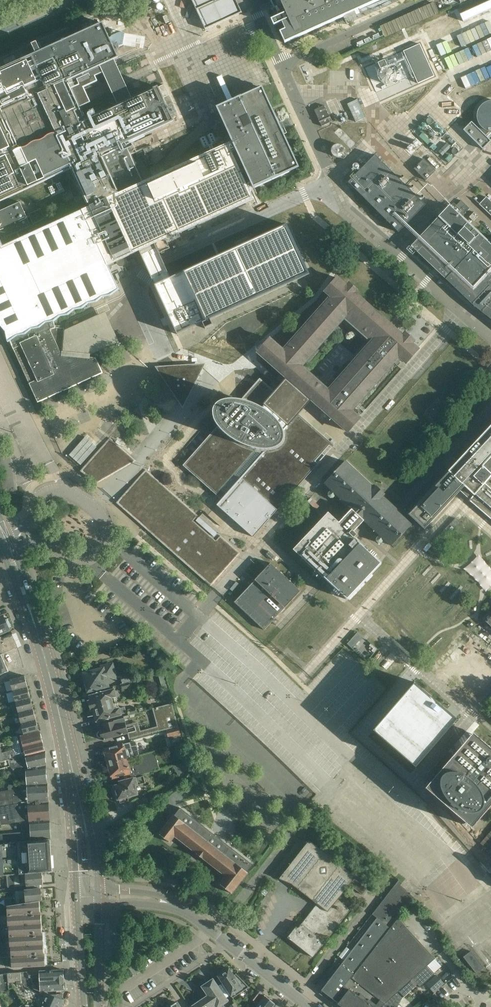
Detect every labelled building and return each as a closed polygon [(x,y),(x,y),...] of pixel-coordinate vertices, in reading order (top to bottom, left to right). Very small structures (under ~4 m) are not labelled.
[(196,10),(218,0),(192,0),(196,10)] [(274,9),(276,9),(279,16),(271,19),(274,26),(282,22),(285,29),(280,32),(285,43),(380,0),(270,0),(274,9)] [(460,14),(463,22),(490,10),(490,0),(460,14)] [(415,12),(419,22),(438,13),(436,7),(428,11),(426,7),(415,12)] [(451,19),(429,29),(434,40),(456,30),(451,19)] [(132,98),(114,60),(118,58),(103,23),(0,70),(0,201),(70,169),(88,207),(3,246),(0,240),(0,319),(38,402),(102,373),(96,358),(62,355),(65,328),(55,328),(53,319),(90,303),(119,289),(110,270),(111,270),(111,269),(112,268),(112,267),(112,266),(117,264),(118,265),(119,266),(120,266),(120,267),(121,267),(122,267),(123,266),(124,266),(124,265),(125,264),(125,263),(125,262),(125,261),(124,258),(139,251),(144,261),(155,285),(177,335),(310,274),(287,225),(171,278),(160,253),(156,244),(254,199),(249,189),(253,187),(253,188),(279,177),(291,171),(299,167),(275,115),(262,87),(242,96),(217,107),(236,151),(232,153),(228,144),(143,183),(128,150),(134,147),(132,144),(126,146),(125,143),(174,121),(158,87),(132,98)] [(380,28),(384,37),(392,34),(388,25),(380,28)] [(470,31),(437,46),(442,57),(475,42),(470,31)] [(113,43),(116,42),(118,47),(126,43),(121,32),(110,36),(113,43)] [(420,44),(403,51),(418,83),(434,76),(420,44)] [(378,74),(378,75),(378,76),(378,77),(378,78),(379,79),(379,80),(380,81),(380,82),(381,83),(382,83),(383,84),(384,84),(385,84),(386,84),(387,85),(388,84),(389,84),(390,84),(391,84),(392,83),(393,83),(394,82),(394,81),(395,80),(396,79),(396,78),(396,77),(397,77),(397,75),(397,74),(397,73),(396,72),(396,71),(395,70),(395,69),(394,68),(393,68),(392,67),(392,66),(390,66),(389,66),(388,65),(387,65),(385,60),(378,63),(380,68),(380,69),(379,69),(379,70),(378,71),(378,72),(378,73),(378,74)] [(315,69),(317,81),(348,74),(345,62),(315,69)] [(472,71),(477,83),(490,77),(490,67),(489,63),(472,71)] [(458,81),(470,77),(465,64),(454,69),(458,81)] [(164,85),(159,87),(163,98),(169,95),(164,85)] [(358,99),(347,104),(356,122),(366,118),(358,99)] [(477,116),(477,118),(477,119),(477,120),(478,122),(478,123),(479,124),(480,125),(481,126),(482,128),(483,128),(484,129),(485,130),(486,131),(488,131),(489,131),(489,132),(490,132),(490,101),(488,101),(487,102),(486,102),(485,103),(484,104),(482,104),(481,105),(481,106),(480,107),(479,109),(478,110),(478,111),(477,112),(477,114),(477,115),(477,116)] [(332,122),(324,106),(314,110),(322,126),(332,122)] [(463,130),(483,149),(490,141),(485,135),(489,132),(489,131),(488,131),(486,131),(485,130),(484,129),(483,128),(482,128),(481,126),(480,125),(479,124),(478,123),(478,122),(477,120),(474,123),(472,121),(463,130)] [(331,150),(331,151),(331,152),(332,153),(332,154),(333,155),(333,156),(334,156),(335,157),(336,157),(337,157),(338,157),(339,157),(340,157),(341,157),(342,156),(343,156),(343,155),(344,154),(344,153),(344,152),(345,151),(345,150),(344,149),(344,148),(343,147),(343,146),(342,146),(341,145),(340,145),(339,144),(338,144),(337,144),(336,145),(335,145),(334,146),(333,146),(332,147),(332,148),(332,149),(331,150)] [(375,155),(348,182),(398,233),(426,205),(375,155)] [(424,159),(414,169),(426,181),(436,171),(424,159)] [(77,187),(71,190),(74,198),(81,195),(77,187)] [(479,204),(490,216),(490,201),(486,197),(479,204)] [(461,200),(459,202),(464,207),(460,211),(464,215),(470,209),(466,205),(461,200)] [(4,238),(31,226),(20,201),(0,210),(0,229),(4,238)] [(412,246),(473,305),(490,319),(490,246),(450,206),(419,239),(412,246)] [(45,219),(41,209),(29,214),(34,224),(45,219)] [(474,212),(469,217),(473,221),(478,216),(474,212)] [(215,418),(215,420),(216,422),(218,425),(220,428),(187,466),(223,497),(217,505),(253,537),(317,465),(318,464),(314,461),(330,442),(299,414),(311,400),(347,431),(359,418),(351,411),(394,363),(396,365),(401,359),(405,362),(411,356),(418,348),(412,343),(414,341),(405,333),(403,335),(354,293),(356,291),(349,284),(347,286),(338,278),(326,292),(330,297),(283,350),(271,339),(259,354),(286,378),(274,392),(261,381),(244,401),(243,401),(240,400),(237,400),(234,400),(231,400),(229,400),(227,400),(224,401),(222,402),(220,403),(218,404),(217,406),(216,407),(215,409),(215,411),(214,413),(214,415),(215,418)] [(379,278),(371,286),(380,295),(388,287),(379,278)] [(201,366),(160,369),(183,403),(190,388),(191,389),(194,382),(194,381),(201,366)] [(409,515),(422,527),(424,529),(425,528),(460,491),(470,500),(469,500),(490,519),(490,425),(448,471),(449,472),(409,515)] [(85,436),(68,454),(80,465),(83,471),(88,476),(89,476),(94,481),(136,463),(133,457),(110,437),(100,449),(85,436)] [(328,512),(293,549),(347,600),(348,599),(382,562),(367,548),(355,537),(358,535),(354,531),(365,520),(379,533),(378,534),(380,535),(376,539),(376,542),(378,543),(381,543),(384,539),(392,546),(412,524),(399,512),(399,513),(382,496),(385,493),(377,486),(374,489),(358,474),(358,473),(345,461),(324,483),(331,490),(328,493),(328,496),(330,498),(333,498),(336,494),(337,495),(338,495),(351,507),(351,508),(350,511),(339,522),(328,512)] [(145,470),(117,503),(212,586),(241,552),(220,534),(219,536),(197,516),(198,515),(145,470)] [(436,539),(440,544),(461,523),(456,518),(436,539)] [(301,592),(271,563),(234,602),(264,630),(301,592)] [(9,630),(8,628),(11,627),(8,619),(5,620),(3,616),(0,618),(0,634),(9,630)] [(358,632),(347,644),(352,649),(363,637),(358,632)] [(0,638),(0,652),(1,655),(18,648),(12,634),(2,639),(1,637),(0,638)] [(5,673),(8,672),(1,655),(0,652),(0,676),(5,673)] [(91,673),(84,674),(86,682),(85,683),(84,685),(85,686),(85,688),(87,689),(88,689),(89,690),(110,685),(108,680),(110,680),(115,679),(113,669),(111,670),(104,672),(104,669),(99,670),(98,671),(98,670),(92,672),(91,672),(91,673)] [(121,675),(123,684),(129,682),(131,682),(129,673),(121,675)] [(12,690),(27,687),(25,676),(9,680),(12,690)] [(415,682),(374,730),(416,767),(457,719),(456,718),(447,710),(415,682)] [(27,687),(12,690),(13,691),(6,693),(9,703),(30,697),(27,687)] [(89,701),(91,709),(112,704),(110,697),(115,696),(113,690),(100,694),(90,696),(91,701),(89,701)] [(17,707),(18,712),(33,708),(30,697),(9,703),(10,703),(12,708),(17,707)] [(172,703),(152,709),(153,710),(153,709),(156,708),(156,710),(158,709),(162,723),(157,725),(157,724),(157,725),(157,727),(159,732),(178,726),(177,722),(172,703)] [(112,704),(91,709),(93,716),(95,716),(97,721),(126,713),(124,708),(114,711),(112,704)] [(21,723),(36,719),(33,708),(18,712),(21,723)] [(98,733),(98,734),(98,735),(98,736),(98,737),(99,737),(100,738),(101,738),(102,740),(112,738),(128,733),(129,739),(158,731),(158,732),(159,732),(157,727),(140,732),(138,723),(126,726),(124,718),(108,723),(98,726),(100,731),(99,732),(98,732),(98,733)] [(36,719),(21,723),(25,735),(39,731),(36,719)] [(181,736),(179,727),(166,730),(168,739),(181,736)] [(0,746),(0,761),(45,750),(40,731),(39,731),(25,735),(21,736),(21,734),(10,737),(12,744),(13,749),(2,752),(0,746)] [(473,732),(426,788),(473,828),(490,806),(490,747),(473,732)] [(109,764),(127,759),(139,756),(136,743),(128,744),(105,750),(107,757),(105,758),(107,765),(109,764)] [(45,750),(0,761),(0,769),(22,763),(21,760),(27,758),(29,768),(46,765),(45,751),(45,750)] [(135,765),(129,767),(127,759),(109,764),(107,765),(108,771),(110,771),(112,778),(124,775),(125,779),(160,770),(155,752),(139,756),(141,764),(135,766),(135,765)] [(191,768),(189,762),(174,766),(179,775),(185,772),(185,771),(191,768)] [(27,785),(47,784),(46,765),(29,768),(15,772),(15,778),(21,777),(27,777),(27,785)] [(116,791),(115,792),(116,798),(118,797),(118,799),(119,799),(120,804),(130,801),(129,796),(137,794),(135,786),(145,783),(143,776),(129,779),(120,782),(121,785),(115,786),(116,791)] [(27,785),(15,785),(15,786),(11,786),(7,787),(8,790),(0,792),(0,807),(10,805),(17,804),(24,803),(48,802),(47,784),(27,785)] [(17,804),(10,805),(0,807),(0,825),(18,822),(22,821),(49,820),(48,802),(24,803),(17,804)] [(253,865),(182,809),(176,817),(174,815),(159,834),(170,843),(175,836),(226,876),(219,884),(232,894),(248,873),(247,872),(253,865)] [(0,834),(0,844),(23,841),(49,840),(50,840),(49,820),(22,821),(22,823),(22,832),(0,834)] [(481,843),(488,849),(490,846),(490,831),(481,843)] [(49,840),(23,841),(0,844),(0,877),(5,876),(7,876),(12,875),(35,873),(53,872),(52,871),(50,871),(49,869),(51,868),(49,840)] [(298,928),(296,926),(288,937),(313,957),(350,909),(338,900),(350,885),(354,879),(356,877),(340,865),(341,863),(337,860),(337,861),(310,840),(279,879),(292,884),(317,904),(298,928)] [(12,875),(7,876),(8,888),(24,886),(25,890),(16,891),(17,905),(40,901),(42,901),(41,885),(43,884),(42,873),(35,873),(12,875)] [(362,894),(367,888),(354,879),(350,885),(362,894)] [(326,984),(321,990),(334,1000),(360,966),(398,918),(402,912),(414,897),(400,885),(402,883),(401,882),(400,881),(380,906),(373,915),(377,918),(366,932),(365,930),(356,942),(357,943),(344,960),(343,959),(333,971),(327,979),(325,983),(326,984)] [(9,926),(9,927),(42,925),(41,915),(40,901),(17,905),(7,906),(8,926),(9,926)] [(334,1000),(343,1006),(381,1006),(383,1005),(385,1004),(413,979),(427,966),(435,959),(398,918),(360,966),(334,1000)] [(11,947),(11,948),(44,946),(43,936),(42,936),(42,925),(9,927),(10,947),(11,947)] [(11,948),(12,968),(46,966),(45,956),(44,956),(44,946),(11,948)] [(463,957),(476,974),(484,967),(471,951),(463,957)] [(383,1005),(385,1006),(388,1006),(394,1001),(398,1006),(398,1005),(403,997),(417,984),(420,987),(435,974),(427,966),(413,979),(385,1004),(383,1005)] [(223,972),(218,976),(223,984),(230,994),(233,998),(248,988),(249,988),(249,987),(236,974),(235,974),(234,975),(229,968),(228,969),(226,968),(223,970),(223,972)] [(53,971),(26,972),(26,978),(32,977),(32,978),(40,977),(40,980),(40,982),(36,982),(40,982),(40,980),(44,980),(44,982),(50,982),(50,980),(52,979),(52,981),(64,980),(63,970),(53,971)] [(9,990),(8,983),(26,981),(26,978),(26,972),(7,973),(0,974),(0,993),(9,990)] [(436,975),(427,984),(434,992),(444,984),(436,975)] [(454,976),(443,985),(450,993),(461,984),(454,976)] [(40,982),(36,982),(36,988),(40,988),(40,991),(64,990),(64,980),(52,981),(52,979),(50,980),(50,982),(44,982),(44,980),(40,980),(40,982)] [(216,999),(223,994),(213,979),(202,986),(208,996),(209,995),(213,1001),(215,1000),(216,1001),(217,1000),(216,999)] [(37,993),(26,987),(26,981),(8,983),(9,990),(14,987),(25,1005),(27,1004),(27,1002),(32,1004),(37,993)] [(19,1006),(27,1006),(25,1005),(14,987),(13,988),(24,1003),(19,1006)] [(262,994),(257,990),(250,998),(256,1003),(262,994)] [(60,1006),(61,1006),(62,1006),(64,1002),(63,1002),(63,1001),(62,1000),(62,994),(41,995),(37,993),(32,1004),(34,1005),(34,1006),(36,1006),(60,1006)] [(228,1001),(225,998),(223,994),(216,999),(217,1000),(216,1001),(215,1000),(213,1001),(209,995),(208,996),(191,1006),(220,1006),(228,1001)] [(264,995),(254,1006),(275,1006),(276,1005),(264,995)]
